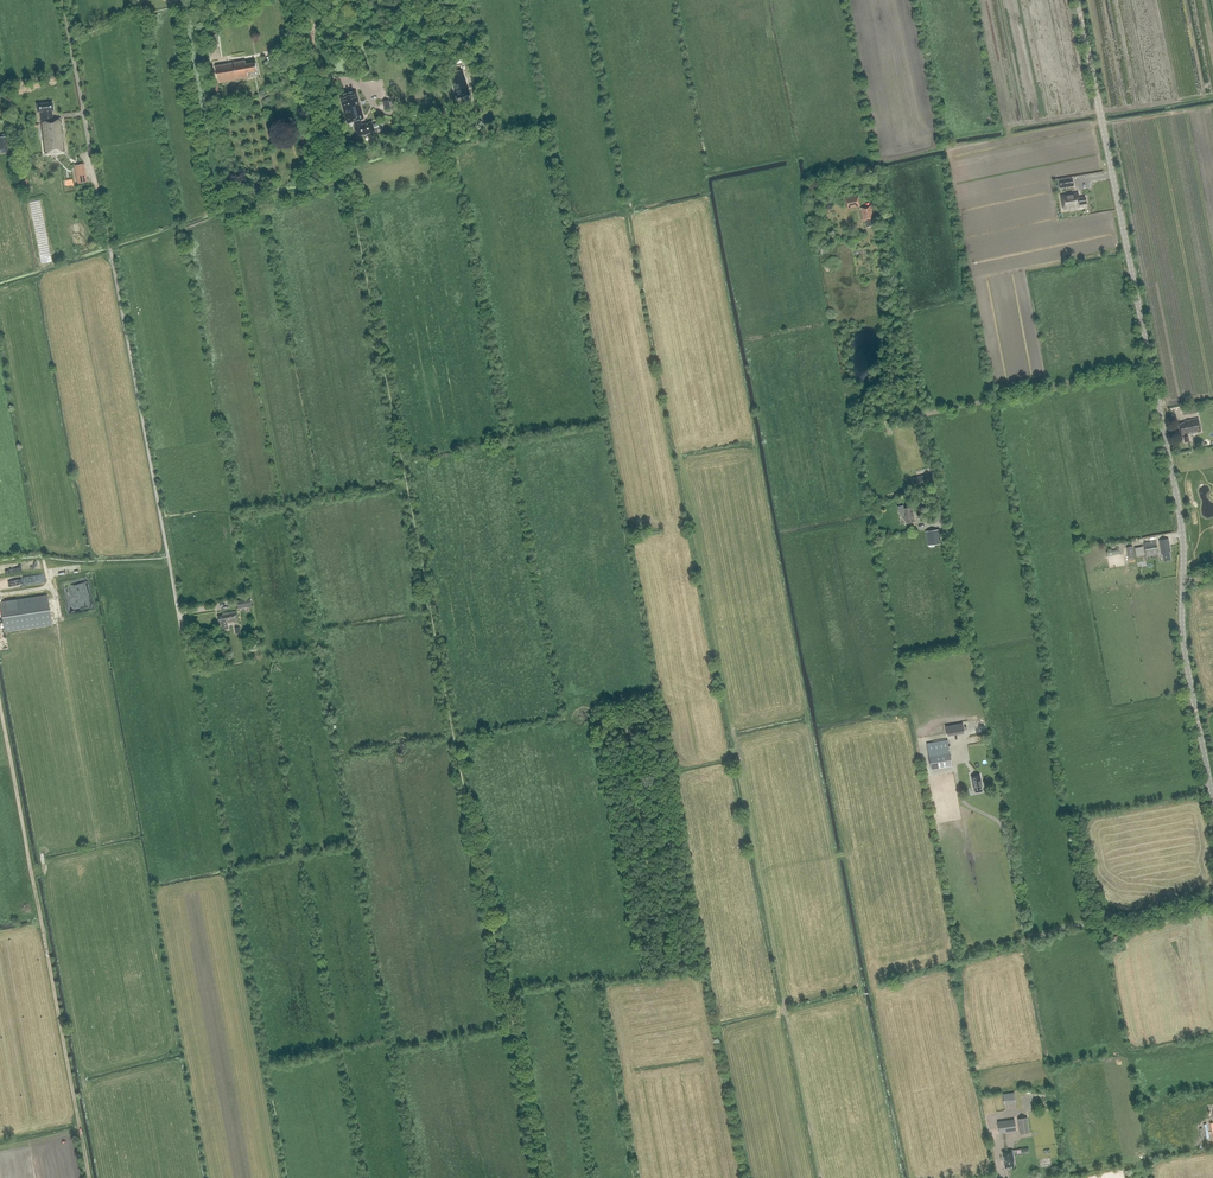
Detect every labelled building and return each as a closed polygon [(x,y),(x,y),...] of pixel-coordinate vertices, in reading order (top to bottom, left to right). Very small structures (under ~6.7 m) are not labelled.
[(208,46),(218,45),(217,33),(206,35),(208,46)] [(248,73),(257,71),(256,62),(246,64),(245,61),(216,66),(219,83),(249,78),(248,73)] [(470,94),(462,70),(449,74),(457,98),(470,94)] [(377,123),(373,124),(372,122),(365,124),(365,125),(362,125),(361,120),(364,119),(360,105),(359,105),(358,102),(359,101),(356,91),(339,95),(347,124),(354,122),(355,127),(356,126),(357,130),(356,130),(358,137),(375,132),(374,130),(379,129),(379,128),(380,127),(380,126),(379,125),(378,124),(377,123)] [(384,110),(395,107),(393,100),(389,101),(389,100),(382,101),(384,110)] [(45,153),(65,151),(61,119),(53,120),(52,111),(53,111),(52,102),(37,104),(38,112),(40,112),(45,153)] [(6,137),(0,138),(0,153),(8,152),(6,137)] [(74,165),(77,183),(87,181),(84,163),(74,165)] [(1072,177),(1063,179),(1064,187),(1073,186),(1072,177)] [(1085,178),(1076,180),(1078,187),(1087,185),(1085,178)] [(1086,204),(1085,197),(1079,198),(1078,193),(1061,196),(1063,210),(1080,207),(1080,205),(1086,204)] [(847,209),(860,207),(858,195),(845,198),(847,209)] [(872,226),(872,224),(871,219),(873,219),(871,206),(860,208),(860,210),(861,210),(863,219),(862,220),(862,221),(865,220),(866,227),(872,226)] [(1188,435),(1201,432),(1198,418),(1184,421),(1184,423),(1178,424),(1180,435),(1183,434),(1183,437),(1184,442),(1189,441),(1188,435)] [(925,475),(912,478),(914,489),(928,486),(925,475)] [(903,506),(898,507),(899,513),(904,512),(906,523),(914,521),(911,507),(904,509),(903,506)] [(926,531),(927,546),(941,544),(939,530),(926,531)] [(1164,561),(1171,560),(1169,552),(1171,551),(1168,539),(1159,540),(1161,555),(1163,555),(1164,561)] [(1144,543),(1146,557),(1158,555),(1156,541),(1144,543)] [(1106,551),(1107,556),(1123,553),(1124,548),(1123,543),(1116,544),(1117,550),(1106,551)] [(1132,546),(1126,547),(1128,559),(1134,558),(1132,546)] [(11,574),(10,565),(0,565),(0,575),(11,574)] [(0,602),(0,603),(4,632),(52,625),(47,595),(0,602)] [(238,608),(252,606),(250,598),(237,601),(238,608)] [(239,621),(237,610),(222,613),(223,615),(218,616),(219,622),(221,622),(223,629),(228,628),(227,623),(239,621)] [(947,740),(927,743),(931,769),(951,766),(947,740)] [(982,786),(980,775),(971,777),(973,788),(982,786)] [(1003,1103),(1014,1102),(1013,1092),(1002,1093),(1003,1103)] [(1029,1132),(1027,1118),(1018,1119),(1020,1134),(1029,1132)] [(1014,1120),(998,1122),(999,1134),(1016,1131),(1014,1120)] [(1014,1155),(1030,1152),(1029,1147),(1013,1149),(1014,1155)] [(1013,1168),(1012,1166),(1012,1164),(1011,1152),(1001,1154),(1002,1162),(1003,1162),(1004,1170),(1013,1168)]
